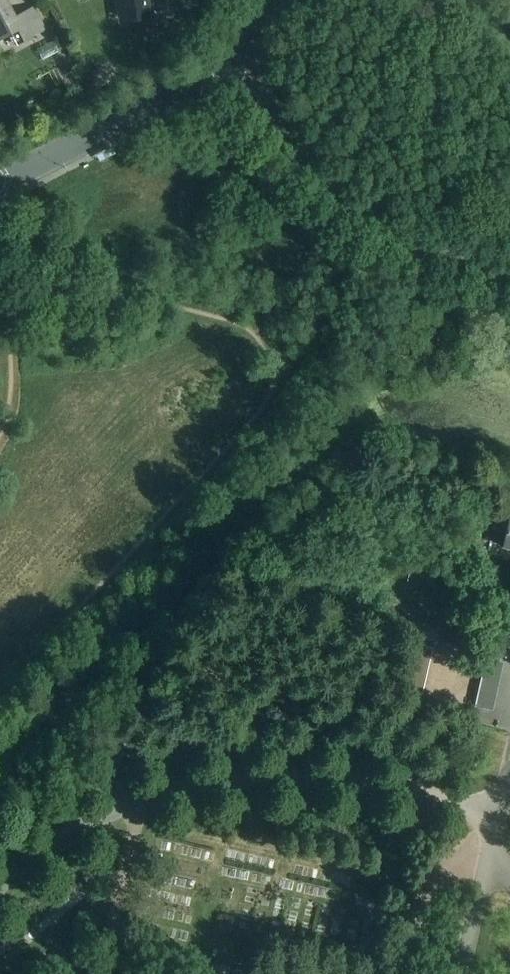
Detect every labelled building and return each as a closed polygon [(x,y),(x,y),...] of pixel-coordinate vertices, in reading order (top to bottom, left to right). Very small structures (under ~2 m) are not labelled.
[(18,32),(24,43),(46,32),(33,8),(15,17),(6,0),(0,0),(0,42),(18,32)] [(118,17),(152,12),(151,0),(116,0),(118,17)] [(59,26),(52,29),(56,38),(63,34),(59,26)] [(98,86),(104,86),(109,82),(108,77),(101,69),(96,69),(91,73),(91,79),(98,86)] [(509,518),(509,520),(496,517),(493,529),(506,532),(503,548),(509,550),(509,518)] [(483,709),(493,662),(486,661),(476,705),(476,708),(483,709)]
